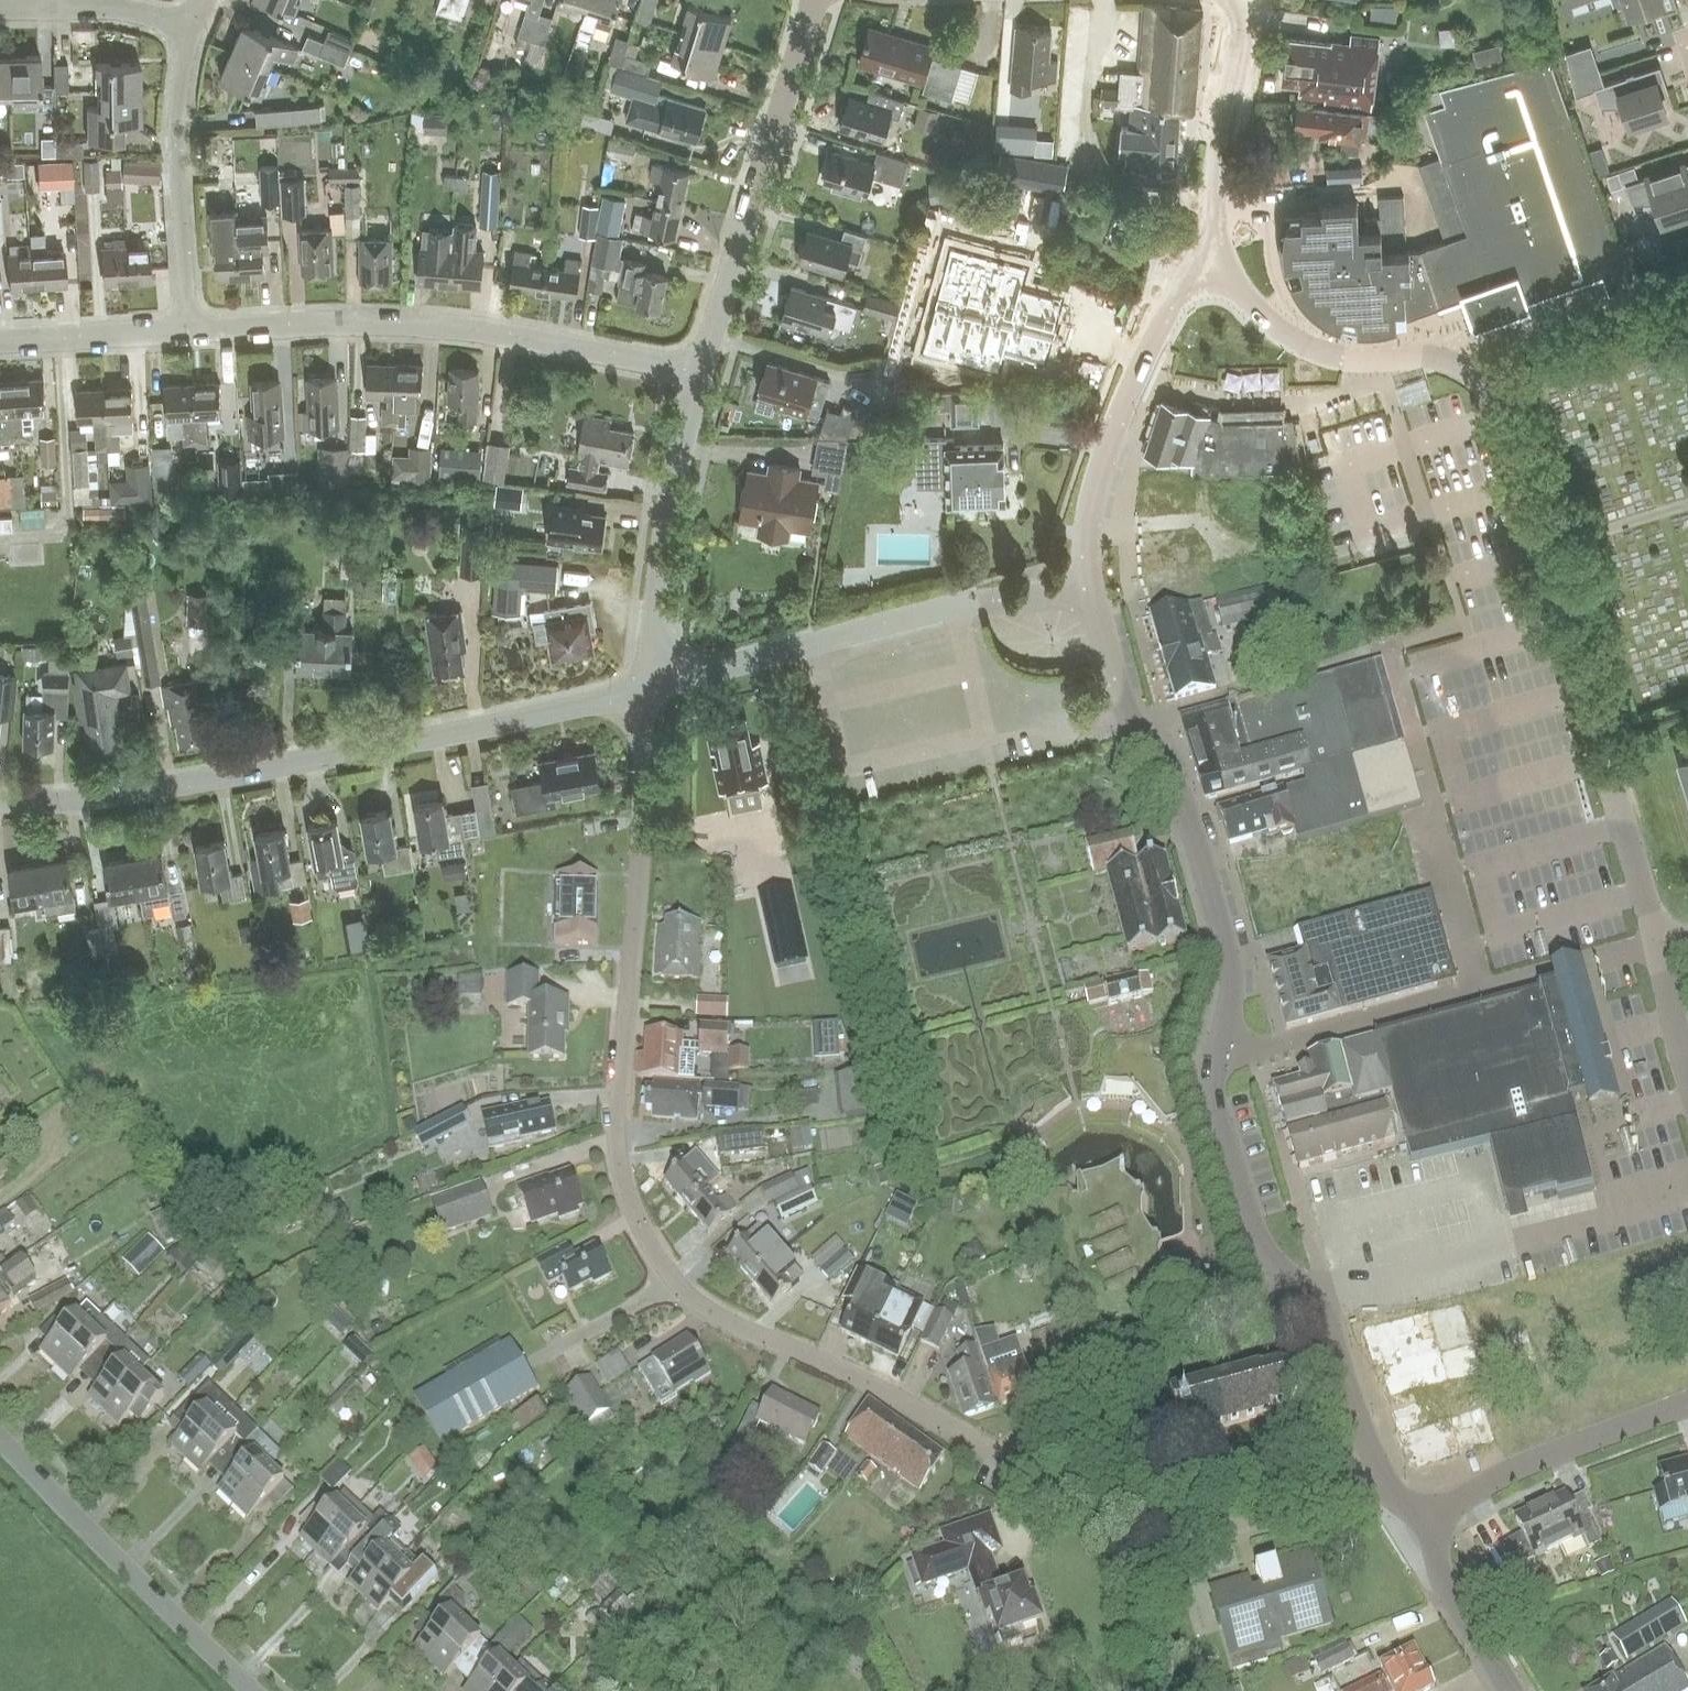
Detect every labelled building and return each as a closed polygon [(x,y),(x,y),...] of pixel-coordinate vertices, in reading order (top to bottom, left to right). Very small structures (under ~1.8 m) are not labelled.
[(294,14),(300,0),(262,0),(294,14)] [(436,11),(449,16),(454,0),(440,0),(436,11)] [(449,16),(462,20),(469,0),(454,0),(449,16)] [(614,19),(620,0),(589,0),(588,3),(601,7),(596,24),(610,29),(614,19)] [(636,18),(650,23),(657,0),(642,0),(636,18)] [(1628,15),(1660,4),(1663,13),(1676,9),(1673,0),(1623,0),(1628,15)] [(1372,3),(1370,21),(1396,24),(1398,6),(1372,3)] [(683,33),(723,46),(732,17),(690,4),(685,18),(687,19),(683,33)] [(1130,172),(1129,182),(1173,186),(1174,175),(1179,110),(1195,111),(1202,9),(1143,4),(1135,103),(1131,103),(1129,128),(1120,128),(1119,151),(1125,152),(1124,163),(1130,164),(1130,172)] [(540,13),(526,9),(515,44),(529,48),(540,13)] [(540,13),(529,48),(526,58),(538,62),(552,17),(540,13)] [(298,48),(284,42),(243,25),(232,51),(266,66),(272,53),(292,62),(298,48)] [(1056,81),(1058,61),(1049,60),(1051,31),(1016,28),(1011,90),(1031,91),(1032,79),(1056,81)] [(952,98),(962,66),(929,56),(931,48),(870,29),(860,62),(925,82),(923,89),(952,98)] [(329,30),(324,42),(349,52),(354,41),(329,30)] [(715,72),(723,46),(683,33),(679,46),(677,45),(672,59),(715,72)] [(1285,37),(1280,82),(1299,84),(1298,93),(1326,96),(1325,102),(1370,108),(1379,36),(1351,33),(1350,41),(1333,39),(1333,42),(1285,37)] [(308,35),(303,47),(344,64),(349,52),(324,42),(308,35)] [(626,53),(630,41),(617,37),(609,62),(620,66),(624,53),(626,53)] [(636,57),(640,44),(630,41),(626,53),(624,53),(620,66),(632,69),(636,57)] [(1479,62),(1503,57),(1500,41),(1475,46),(1479,62)] [(1591,45),(1566,53),(1579,93),(1594,88),(1601,107),(1620,107),(1626,126),(1627,127),(1664,114),(1654,82),(1663,79),(1658,66),(1604,84),(1591,45)] [(266,66),(232,51),(220,78),(261,96),(267,81),(261,79),(266,66)] [(368,59),(350,52),(345,65),(363,72),(368,59)] [(11,94),(11,57),(0,57),(0,94),(11,94)] [(40,57),(11,57),(11,94),(25,94),(25,101),(25,109),(41,109),(41,101),(40,57)] [(636,57),(632,69),(647,74),(651,62),(636,57)] [(1285,241),(1285,249),(1286,260),(1289,270),(1293,281),(1299,290),(1305,299),(1312,306),(1321,313),(1330,319),(1340,323),(1351,326),(1361,327),(1372,327),(1381,327),(1388,325),(1396,323),(1466,298),(1468,304),(1484,311),(1488,313),(1495,317),(1516,309),(1517,309),(1529,305),(1529,304),(1528,301),(1572,285),(1604,274),(1609,292),(1630,285),(1593,180),(1569,112),(1550,58),(1440,87),(1445,103),(1425,110),(1438,148),(1441,158),(1418,166),(1419,166),(1445,241),(1419,250),(1407,251),(1404,196),(1379,198),(1380,217),(1364,218),(1365,232),(1359,232),(1357,204),(1323,206),(1323,212),(1302,214),(1302,223),(1288,224),(1288,223),(1287,226),(1286,233),(1285,241)] [(611,89),(635,96),(627,120),(648,127),(648,125),(660,129),(660,131),(696,142),(706,109),(670,98),(669,99),(657,95),(662,80),(609,63),(604,81),(613,84),(611,89)] [(55,64),(55,92),(68,92),(68,64),(55,64)] [(103,80),(104,94),(140,94),(140,65),(95,65),(96,80),(103,80)] [(1121,89),(1102,87),(1101,103),(1120,105),(1121,89)] [(1416,94),(1401,120),(1423,132),(1426,142),(1438,148),(1425,110),(1445,103),(1440,87),(1416,94)] [(900,117),(905,100),(870,89),(866,101),(849,96),(840,126),(882,139),(889,114),(900,117)] [(104,108),(96,108),(87,108),(87,141),(124,141),(124,123),(141,123),(140,94),(104,94),(104,108)] [(320,104),(256,110),(257,124),(322,118),(320,104)] [(1359,152),(1360,142),(1361,135),(1378,137),(1381,115),(1297,105),(1297,107),(1293,110),(1292,110),(1290,120),(1292,120),(1295,124),(1295,128),(1321,131),(1320,136),(1339,138),(1342,140),(1343,140),(1342,151),(1359,152)] [(933,134),(940,112),(920,106),(914,128),(933,134)] [(426,113),(425,133),(447,134),(448,115),(426,113)] [(1008,127),(1006,151),(1035,153),(1037,139),(1037,130),(1008,127)] [(610,139),(607,153),(633,159),(636,145),(610,139)] [(1035,154),(1052,155),(1054,140),(1037,139),(1035,153),(1035,154)] [(55,141),(55,155),(83,156),(83,142),(55,141)] [(1601,147),(1589,152),(1596,174),(1609,170),(1601,147)] [(901,185),(908,161),(877,151),(873,164),(832,152),(823,181),(866,195),(872,176),(901,185)] [(1062,192),(1067,166),(1002,154),(997,180),(1062,192)] [(107,189),(121,188),(120,158),(113,158),(114,170),(106,171),(107,189)] [(72,160),(38,162),(39,187),(60,186),(74,186),(72,160)] [(124,160),(123,181),(160,182),(161,161),(124,160)] [(84,161),(85,191),(99,191),(98,161),(84,161)] [(1659,223),(1687,213),(1687,184),(1686,178),(1687,178),(1687,163),(1623,185),(1630,203),(1654,203),(1660,221),(1659,222),(1659,223)] [(661,181),(657,199),(682,205),(690,172),(655,164),(651,179),(661,181)] [(359,167),(347,168),(344,168),(344,169),(344,181),(360,180),(359,167)] [(1363,167),(1350,167),(1351,183),(1364,182),(1363,178),(1363,175),(1363,174),(1363,170),(1363,169),(1363,167)] [(329,181),(344,181),(344,168),(329,169),(329,181)] [(479,224),(497,225),(500,170),(483,169),(479,224)] [(1618,172),(1608,176),(1612,189),(1622,186),(1618,172)] [(445,175),(444,186),(455,187),(456,175),(445,175)] [(456,175),(455,187),(467,188),(468,176),(456,175)] [(965,177),(964,196),(973,196),(974,178),(965,177)] [(281,180),(283,215),(307,214),(305,178),(281,180)] [(260,180),(262,211),(281,210),(279,179),(260,180)] [(345,185),(346,215),(360,215),(359,184),(345,185)] [(682,205),(657,199),(654,216),(644,214),(640,230),(675,238),(682,205)] [(583,203),(579,235),(595,237),(599,205),(583,203)] [(928,205),(925,214),(937,217),(939,207),(928,205)] [(601,208),(596,231),(619,236),(623,212),(601,208)] [(238,210),(214,211),(216,242),(218,278),(241,276),(238,218),(238,210)] [(1149,254),(1160,221),(1128,210),(1116,243),(1149,254)] [(636,212),(632,228),(640,230),(644,214),(636,212)] [(267,216),(238,218),(241,276),(264,275),(262,242),(268,241),(267,216)] [(451,241),(447,284),(480,286),(483,251),(474,250),(476,225),(453,224),(451,238),(451,241)] [(303,273),(334,271),(331,228),(301,230),(303,273)] [(858,264),(866,237),(844,231),(841,244),(807,234),(799,261),(843,274),(847,260),(858,264)] [(920,351),(999,372),(1004,352),(1044,362),(1062,295),(1024,285),(1032,253),(953,231),(920,351)] [(932,234),(920,232),(882,375),(893,377),(932,234)] [(660,309),(666,276),(645,272),(646,263),(618,258),(623,238),(598,233),(592,263),(622,270),(619,282),(615,300),(636,304),(660,309)] [(390,281),(391,237),(361,237),(361,281),(390,281)] [(430,237),(427,282),(447,284),(451,241),(451,238),(430,237)] [(124,240),(127,283),(149,282),(147,246),(136,246),(136,239),(124,240)] [(104,284),(127,283),(124,240),(112,240),(112,248),(102,248),(104,284)] [(9,290),(31,288),(29,245),(17,246),(17,253),(7,254),(9,290)] [(31,288),(55,287),(65,287),(63,251),(40,252),(40,245),(29,245),(31,288)] [(537,255),(530,254),(530,253),(515,250),(509,286),(542,292),(547,266),(535,264),(537,255)] [(1652,255),(1628,263),(1633,276),(1656,268),(1652,255)] [(542,292),(576,297),(582,261),(566,258),(564,269),(547,266),(542,292)] [(857,307),(791,287),(781,321),(834,336),(839,333),(841,327),(850,330),(857,307)] [(900,304),(868,295),(863,309),(896,320),(900,304)] [(1680,300),(1685,315),(1687,314),(1687,296),(1680,300)] [(368,362),(367,395),(388,396),(387,407),(384,407),(383,424),(394,424),(395,365),(395,363),(368,362)] [(395,365),(394,424),(406,425),(406,409),(420,409),(420,396),(422,397),(423,364),(395,363),(395,365)] [(829,382),(817,379),(768,365),(760,394),(778,399),(775,408),(818,420),(829,382)] [(475,420),(478,382),(476,382),(477,371),(450,369),(448,402),(460,403),(458,419),(475,420)] [(307,380),(309,411),(303,411),(304,429),(339,427),(337,388),(334,388),(333,378),(307,380)] [(29,422),(28,422),(27,411),(45,410),(43,380),(15,382),(19,440),(30,439),(29,422)] [(253,415),(247,416),(248,440),(283,438),(282,414),(281,392),(279,392),(278,381),(251,382),(253,415)] [(0,383),(0,441),(6,441),(7,441),(19,440),(15,382),(0,383)] [(206,445),(205,428),(204,416),(221,416),(219,384),(191,386),(194,446),(206,445)] [(183,446),(194,446),(194,444),(191,386),(163,387),(165,418),(168,418),(169,430),(175,435),(182,434),(183,446)] [(103,390),(106,449),(117,448),(116,431),(111,432),(110,421),(132,420),(131,388),(103,390)] [(895,408),(907,407),(906,388),(894,389),(895,408)] [(94,449),(106,449),(103,390),(76,391),(77,423),(98,422),(99,432),(94,433),(94,449)] [(952,425),(981,423),(980,399),(975,399),(974,390),(939,392),(940,409),(951,409),(952,425)] [(1180,456),(1195,461),(1193,473),(1307,474),(1299,446),(1294,446),(1294,430),(1284,430),(1283,419),(1223,421),(1163,401),(1146,451),(1178,463),(1180,456)] [(827,409),(818,438),(863,440),(871,414),(843,406),(841,413),(827,409)] [(367,416),(351,415),(350,449),(376,450),(377,433),(366,432),(367,416)] [(627,465),(632,432),(608,428),(609,419),(584,415),(578,457),(580,457),(579,467),(570,465),(568,482),(604,488),(607,471),(596,469),(597,461),(627,465)] [(393,426),(382,426),(382,439),(392,439),(393,426)] [(138,428),(137,447),(150,448),(151,429),(138,428)] [(871,430),(871,445),(882,445),(883,430),(871,430)] [(40,438),(42,465),(56,464),(55,438),(40,438)] [(949,504),(1006,503),(1005,444),(955,445),(955,439),(947,439),(947,438),(898,439),(899,473),(948,472),(949,504)] [(818,439),(813,471),(826,473),(823,489),(840,492),(848,441),(818,439)] [(171,446),(152,447),(155,496),(158,496),(159,501),(201,498),(200,483),(173,485),(171,446)] [(410,446),(408,480),(431,481),(432,447),(410,446)] [(349,447),(319,447),(318,486),(348,486),(349,447)] [(88,448),(73,449),(75,482),(73,482),(75,505),(93,504),(93,491),(88,491),(87,485),(90,485),(88,448)] [(108,470),(107,449),(94,450),(95,471),(108,470)] [(482,452),(442,449),(440,473),(480,476),(482,452)] [(240,460),(220,460),(221,496),(241,495),(240,460)] [(485,460),(483,479),(504,482),(506,464),(485,460)] [(129,502),(152,500),(150,462),(127,463),(129,502)] [(810,532),(818,482),(799,479),(801,469),(770,464),(769,474),(749,470),(740,520),(760,524),(758,534),(789,539),(790,529),(810,532)] [(298,472),(270,473),(271,494),(299,493),(298,472)] [(11,503),(10,475),(0,476),(0,503),(11,503)] [(524,486),(497,483),(494,505),(521,508),(524,486)] [(58,491),(42,492),(43,503),(43,506),(59,505),(59,502),(58,491)] [(601,547),(605,516),(584,513),(583,510),(569,508),(570,502),(555,500),(550,537),(564,539),(563,542),(601,547)] [(404,505),(389,515),(393,521),(407,512),(404,505)] [(100,506),(100,517),(126,517),(126,506),(100,506)] [(14,531),(13,517),(0,517),(0,532),(14,531)] [(463,524),(460,573),(484,574),(487,526),(463,524)] [(521,615),(523,588),(556,591),(559,564),(497,559),(495,586),(493,613),(521,615)] [(833,571),(833,585),(842,585),(843,571),(833,571)] [(1276,585),(1216,600),(1223,629),(1283,614),(1276,585)] [(187,594),(185,625),(209,626),(211,595),(187,594)] [(324,596),(324,608),(344,609),(345,597),(324,596)] [(144,677),(158,675),(152,633),(147,597),(133,599),(138,635),(132,636),(136,666),(143,665),(144,677)] [(559,605),(559,607),(544,609),(546,619),(536,621),(538,639),(551,637),(553,656),(591,651),(587,622),(593,621),(590,601),(559,605)] [(1176,700),(1216,688),(1206,657),(1212,655),(1207,638),(1212,637),(1202,603),(1151,616),(1176,700)] [(351,671),(353,631),(343,630),(344,610),(322,609),(321,630),(298,628),(296,668),(351,671)] [(458,645),(464,644),(459,610),(422,616),(431,673),(461,668),(458,645)] [(131,636),(115,638),(117,657),(133,655),(131,636)] [(41,645),(22,645),(22,659),(41,659),(41,645)] [(45,690),(45,694),(28,694),(27,710),(25,710),(24,744),(53,746),(55,716),(68,717),(70,659),(49,659),(48,672),(44,671),(44,674),(39,677),(39,688),(45,690)] [(117,693),(131,691),(127,663),(75,670),(77,681),(74,682),(80,721),(86,720),(90,745),(124,740),(117,693)] [(1375,663),(1181,717),(1206,799),(1303,772),(1398,745),(1375,663)] [(2,712),(15,714),(19,677),(0,675),(0,728),(2,712)] [(181,744),(215,738),(205,678),(161,685),(165,707),(169,706),(170,715),(176,714),(181,744)] [(721,793),(768,783),(759,743),(752,745),(746,718),(706,727),(712,754),(717,752),(720,765),(715,766),(721,793)] [(1240,804),(1219,811),(1226,835),(1230,845),(1251,838),(1268,833),(1270,839),(1282,835),(1285,836),(1292,833),(1294,831),(1295,831),(1298,841),(1299,841),(1400,811),(1423,805),(1405,744),(1398,745),(1303,772),(1305,776),(1307,783),(1283,790),(1282,789),(1264,794),(1239,803),(1240,804)] [(545,781),(514,786),(513,787),(518,813),(557,806),(555,795),(601,787),(595,752),(542,762),(545,781)] [(486,779),(472,781),(476,807),(481,834),(496,831),(486,779)] [(440,857),(466,852),(461,829),(449,831),(443,800),(416,806),(423,844),(437,842),(440,857)] [(385,873),(413,868),(409,845),(397,847),(390,810),(362,815),(369,850),(381,848),(385,873)] [(319,876),(333,874),(335,886),(339,888),(362,884),(355,849),(343,851),(337,820),(309,826),(316,864),(317,864),(319,876)] [(256,834),(260,856),(250,858),(255,891),(306,882),(302,859),(289,861),(284,830),(256,834)] [(1107,871),(1129,953),(1186,937),(1164,855),(1138,862),(1129,831),(1085,843),(1093,874),(1107,871)] [(224,899),(246,895),(242,873),(230,875),(224,841),(196,846),(203,884),(220,881),(224,899)] [(134,857),(141,898),(144,915),(155,913),(153,905),(170,902),(173,917),(186,915),(182,890),(169,892),(162,852),(134,857)] [(105,862),(111,897),(95,900),(100,928),(99,929),(104,954),(118,952),(113,927),(118,926),(113,897),(129,894),(130,899),(141,898),(134,857),(105,862)] [(39,863),(48,914),(76,909),(74,893),(67,858),(39,863)] [(467,872),(466,860),(444,863),(446,874),(467,872)] [(37,915),(48,914),(39,863),(10,868),(17,903),(34,900),(37,915)] [(556,927),(555,943),(598,944),(599,875),(557,874),(557,885),(563,885),(562,927),(556,927)] [(790,891),(759,898),(775,967),(806,960),(790,891)] [(1347,916),(1372,1005),(1457,981),(1432,892),(1428,893),(1347,916)] [(469,893),(456,895),(458,911),(471,910),(469,893)] [(313,917),(309,897),(290,901),(294,921),(313,917)] [(1358,1009),(1372,1005),(1347,916),(1298,930),(1304,952),(1268,962),(1287,1029),(1341,1014),(1341,1013),(1357,1009),(1358,1009)] [(367,917),(348,918),(350,947),(368,946),(367,917)] [(698,981),(701,948),(699,948),(700,923),(667,921),(667,929),(660,928),(655,978),(698,981)] [(192,922),(176,925),(179,939),(194,936),(192,922)] [(254,925),(240,927),(242,942),(256,940),(254,925)] [(10,926),(0,927),(0,960),(12,960),(10,926)] [(87,931),(91,956),(104,954),(99,929),(87,931)] [(1148,972),(1138,975),(1138,976),(1084,990),(1088,1005),(1108,1000),(1109,1005),(1144,996),(1143,994),(1154,991),(1148,972)] [(483,975),(459,976),(459,1005),(483,1005),(483,975)] [(569,1024),(569,1000),(539,999),(539,976),(509,975),(508,1006),(530,1006),(529,1058),(565,1059),(565,1024),(569,1024)] [(1301,1079),(1273,1086),(1285,1126),(1328,1115),(1326,1110),(1325,1105),(1391,1089),(1404,1137),(1410,1160),(1487,1138),(1504,1204),(1555,1191),(1556,1196),(1593,1186),(1577,1119),(1572,1104),(1616,1092),(1613,1080),(1586,981),(1562,987),(1561,984),(1538,989),(1396,1029),(1396,1030),(1376,1036),(1377,1037),(1308,1056),(1311,1066),(1299,1070),(1301,1079)] [(728,1002),(697,1001),(696,1016),(727,1018),(728,1002)] [(727,1055),(729,1027),(702,1025),(700,1054),(727,1055)] [(680,1079),(682,1035),(647,1033),(646,1056),(639,1055),(638,1077),(680,1079)] [(1165,1126),(1180,1121),(1164,1077),(1167,1067),(1155,1069),(1151,1054),(1119,1048),(1097,1099),(1139,1102),(1141,1099),(1165,1126)] [(695,1053),(682,1052),(681,1079),(694,1080),(695,1053)] [(728,1081),(729,1059),(721,1058),(721,1066),(715,1066),(714,1081),(728,1081)] [(1637,1078),(1649,1075),(1646,1065),(1635,1068),(1637,1078)] [(868,1072),(838,1076),(843,1117),(873,1114),(868,1072)] [(704,1084),(704,1088),(699,1088),(699,1085),(655,1082),(654,1089),(647,1088),(646,1108),(654,1109),(653,1117),(675,1118),(697,1120),(698,1097),(704,1097),(703,1107),(751,1109),(752,1088),(740,1087),(740,1085),(704,1084)] [(1028,1125),(1036,1126),(1070,1100),(1063,1090),(1036,1102),(1028,1125)] [(1383,1095),(1326,1110),(1328,1115),(1285,1126),(1297,1167),(1384,1141),(1383,1140),(1391,1126),(1383,1095)] [(530,1105),(512,1109),(482,1116),(490,1151),(519,1145),(519,1141),(555,1133),(549,1105),(531,1109),(530,1105)] [(413,1117),(401,1123),(407,1136),(419,1130),(413,1117)] [(440,1120),(427,1128),(435,1143),(449,1136),(440,1120)] [(809,1130),(800,1131),(804,1150),(812,1149),(809,1130)] [(761,1132),(733,1136),(735,1154),(764,1151),(761,1132)] [(1142,1196),(1130,1180),(1122,1171),(1122,1154),(1119,1154),(1115,1160),(1090,1163),(1077,1172),(1074,1167),(1070,1164),(1075,1179),(1069,1259),(1076,1275),(1064,1283),(1072,1303),(1102,1319),(1141,1298),(1146,1308),(1155,1303),(1154,1246),(1141,1220),(1142,1196)] [(4,1180),(18,1169),(9,1158),(0,1165),(0,1183),(4,1180)] [(666,1182),(688,1208),(707,1191),(696,1178),(704,1171),(693,1158),(666,1182)] [(793,1173),(763,1188),(771,1204),(772,1203),(798,1191),(815,1183),(809,1170),(794,1176),(793,1173)] [(583,1207),(573,1180),(570,1171),(549,1179),(548,1176),(520,1187),(533,1225),(583,1207)] [(432,1200),(445,1235),(494,1216),(482,1181),(432,1200)] [(707,1191),(688,1208),(711,1233),(738,1209),(726,1196),(718,1203),(707,1191)] [(798,1191),(772,1203),(780,1221),(784,1220),(807,1209),(798,1191)] [(30,1197),(21,1203),(29,1215),(38,1208),(30,1197)] [(935,1200),(928,1202),(919,1206),(924,1220),(933,1217),(933,1216),(940,1214),(935,1200)] [(174,1206),(152,1217),(167,1245),(188,1235),(174,1206)] [(0,1214),(0,1223),(5,1230),(15,1222),(6,1210),(0,1214)] [(751,1279),(770,1262),(759,1249),(767,1243),(755,1230),(728,1253),(751,1279)] [(149,1235),(136,1248),(153,1264),(165,1252),(149,1235)] [(977,1243),(962,1251),(970,1266),(985,1257),(977,1243)] [(168,1255),(189,1275),(202,1262),(185,1244),(176,1247),(168,1255)] [(566,1246),(560,1250),(537,1262),(550,1284),(564,1277),(572,1293),(594,1281),(595,1283),(611,1275),(595,1246),(572,1258),(566,1246)] [(843,1249),(821,1269),(831,1280),(853,1260),(843,1249)] [(210,1256),(200,1267),(219,1285),(229,1274),(210,1256)] [(14,1272),(3,1257),(0,1259),(0,1282),(14,1272)] [(781,1275),(770,1262),(751,1279),(773,1304),(800,1281),(789,1268),(781,1275)] [(844,1299),(850,1302),(855,1305),(842,1332),(870,1345),(883,1319),(883,1318),(889,1306),(890,1306),(898,1290),(859,1271),(844,1299)] [(14,1272),(0,1282),(0,1316),(11,1308),(6,1302),(25,1287),(14,1272)] [(66,1280),(30,1301),(37,1314),(74,1294),(66,1280)] [(964,1283),(956,1286),(964,1308),(972,1306),(964,1283)] [(935,1310),(923,1305),(924,1303),(898,1290),(890,1306),(889,1306),(883,1318),(883,1319),(870,1345),(898,1359),(913,1328),(924,1334),(935,1310)] [(939,1349),(959,1307),(946,1301),(940,1313),(936,1311),(921,1341),(939,1349)] [(1479,1374),(1463,1301),(1358,1324),(1368,1369),(1377,1367),(1383,1395),(1479,1374)] [(41,1352),(56,1366),(92,1328),(102,1317),(87,1303),(77,1314),(68,1305),(57,1317),(66,1326),(41,1352)] [(335,1306),(324,1318),(331,1325),(343,1313),(335,1306)] [(56,1366),(71,1380),(96,1353),(106,1362),(126,1340),(102,1317),(92,1328),(56,1366)] [(373,1325),(373,1330),(378,1334),(383,1331),(383,1326),(379,1322),(373,1325)] [(1024,1356),(1022,1357),(1016,1338),(1001,1344),(995,1329),(974,1332),(999,1406),(1037,1393),(1024,1356)] [(1047,1372),(1088,1357),(1080,1334),(1039,1348),(1047,1372)] [(639,1368),(648,1383),(662,1404),(677,1395),(676,1392),(693,1382),(694,1384),(711,1373),(688,1337),(639,1368)] [(104,1411),(141,1373),(126,1359),(135,1349),(126,1340),(106,1362),(115,1371),(89,1397),(104,1411)] [(443,1443),(538,1388),(510,1341),(415,1397),(443,1443)] [(364,1347),(355,1358),(365,1367),(374,1357),(364,1347)] [(969,1416),(995,1408),(974,1348),(957,1354),(963,1371),(950,1375),(964,1414),(969,1416)] [(222,1377),(240,1357),(232,1349),(214,1369),(222,1377)] [(598,1364),(610,1383),(630,1370),(617,1351),(598,1364)] [(209,1367),(199,1357),(180,1377),(190,1387),(209,1367)] [(1182,1438),(1183,1440),(1186,1439),(1185,1437),(1229,1425),(1273,1413),(1272,1409),(1286,1405),(1287,1407),(1290,1406),(1289,1404),(1300,1393),(1302,1394),(1303,1392),(1312,1389),(1311,1385),(1300,1388),(1296,1374),(1298,1373),(1296,1371),(1299,1362),(1295,1360),(1292,1372),(1279,1368),(1279,1366),(1276,1366),(1276,1368),(1262,1372),(1261,1368),(1172,1392),(1172,1390),(1169,1391),(1170,1393),(1169,1393),(1182,1438)] [(165,1396),(155,1387),(141,1373),(104,1411),(119,1425),(131,1413),(140,1422),(165,1396)] [(611,1410),(591,1376),(562,1394),(583,1427),(611,1410)] [(342,1390),(327,1407),(338,1417),(353,1400),(363,1389),(352,1379),(342,1390)] [(170,1426),(181,1436),(172,1446),(187,1460),(223,1421),(213,1412),(216,1409),(216,1392),(217,1391),(210,1384),(170,1426)] [(753,1405),(741,1430),(733,1446),(746,1453),(761,1422),(806,1445),(821,1415),(774,1391),(764,1411),(753,1405)] [(1405,1470),(1451,1455),(1431,1396),(1406,1404),(1403,1394),(1390,1398),(1393,1407),(1385,1410),(1405,1470)] [(539,1401),(516,1415),(524,1430),(548,1417),(539,1401)] [(920,1491),(944,1455),(869,1401),(845,1437),(895,1472),(896,1471),(901,1474),(900,1476),(920,1491)] [(247,1444),(223,1421),(187,1460),(201,1474),(227,1447),(236,1455),(247,1444)] [(258,1433),(247,1444),(236,1455),(245,1464),(220,1491),(235,1505),(271,1467),(282,1455),(258,1433)] [(821,1475),(837,1453),(823,1443),(807,1465),(821,1475)] [(440,1469),(425,1448),(409,1459),(424,1480),(440,1469)] [(352,1471),(340,1459),(320,1479),(333,1491),(352,1471)] [(1659,1469),(1664,1487),(1653,1490),(1659,1512),(1687,1504),(1687,1461),(1659,1469)] [(866,1462),(857,1475),(869,1483),(878,1470),(866,1462)] [(271,1467),(235,1505),(249,1519),(275,1492),(284,1501),(295,1490),(285,1481),(286,1481),(271,1467)] [(301,1539),(316,1553),(360,1507),(345,1493),(337,1501),(327,1492),(317,1504),(326,1512),(301,1539)] [(1540,1507),(1559,1548),(1584,1536),(1589,1548),(1601,1543),(1589,1518),(1578,1523),(1565,1495),(1540,1507)] [(316,1553),(331,1567),(356,1540),(374,1557),(349,1584),(364,1598),(407,1553),(394,1540),(402,1531),(381,1512),(373,1520),(360,1507),(316,1553)] [(1523,1564),(1559,1548),(1540,1507),(1515,1519),(1522,1533),(1499,1547),(1513,1571),(1523,1564)] [(1003,1591),(990,1555),(1002,1551),(990,1518),(943,1534),(948,1547),(914,1558),(916,1563),(908,1565),(915,1584),(922,1582),(924,1586),(970,1570),(987,1620),(993,1618),(1004,1648),(1023,1642),(1019,1630),(1042,1622),(1028,1582),(1003,1591)] [(461,1534),(439,1556),(454,1570),(476,1548),(461,1534)] [(1255,1567),(1262,1590),(1252,1594),(1248,1580),(1211,1590),(1230,1654),(1331,1624),(1309,1551),(1255,1567)] [(1631,1552),(1620,1555),(1624,1567),(1635,1564),(1631,1552)] [(407,1553),(364,1598),(379,1612),(391,1599),(404,1612),(438,1577),(424,1564),(422,1566),(407,1553)] [(1608,1557),(1595,1563),(1601,1577),(1614,1572),(1608,1557)] [(455,1588),(442,1602),(431,1613),(441,1622),(415,1648),(430,1662),(467,1624),(460,1618),(462,1616),(463,1615),(464,1612),(464,1609),(465,1607),(465,1604),(464,1602),(464,1599),(463,1597),(461,1595),(455,1588)] [(1501,1606),(1509,1601),(1501,1589),(1493,1594),(1495,1598),(1498,1603),(1501,1606)] [(617,1591),(602,1607),(599,1610),(587,1620),(597,1633),(602,1629),(607,1636),(613,1630),(619,1624),(617,1622),(632,1606),(617,1591)] [(1671,1601),(1615,1635),(1629,1658),(1684,1624),(1671,1601)] [(491,1648),(490,1647),(480,1658),(489,1667),(466,1690),(494,1690),(515,1669),(506,1661),(534,1631),(519,1617),(491,1648)] [(430,1662),(445,1676),(471,1649),(480,1658),(490,1647),(481,1638),(467,1624),(430,1662)] [(622,1629),(609,1641),(616,1649),(629,1636),(622,1629)] [(1354,1660),(1346,1644),(1314,1660),(1322,1676),(1354,1660)] [(1665,1646),(1625,1671),(1625,1672),(1612,1680),(1612,1679),(1592,1690),(1687,1690),(1687,1684),(1665,1646)] [(1424,1666),(1415,1648),(1381,1665),(1385,1673),(1349,1690),(1374,1690),(1424,1666)] [(1607,1669),(1618,1662),(1611,1650),(1599,1657),(1607,1669)] [(593,1656),(586,1663),(594,1671),(601,1663),(593,1656)] [(1299,1657),(1286,1663),(1292,1677),(1306,1672),(1299,1657)] [(1435,1687),(1424,1666),(1374,1690),(1428,1690),(1435,1687)] [(529,1684),(529,1683),(515,1669),(494,1690),(537,1690),(529,1684)] [(1216,1690),(1242,1690),(1239,1682),(1228,1686),(1216,1690)]
